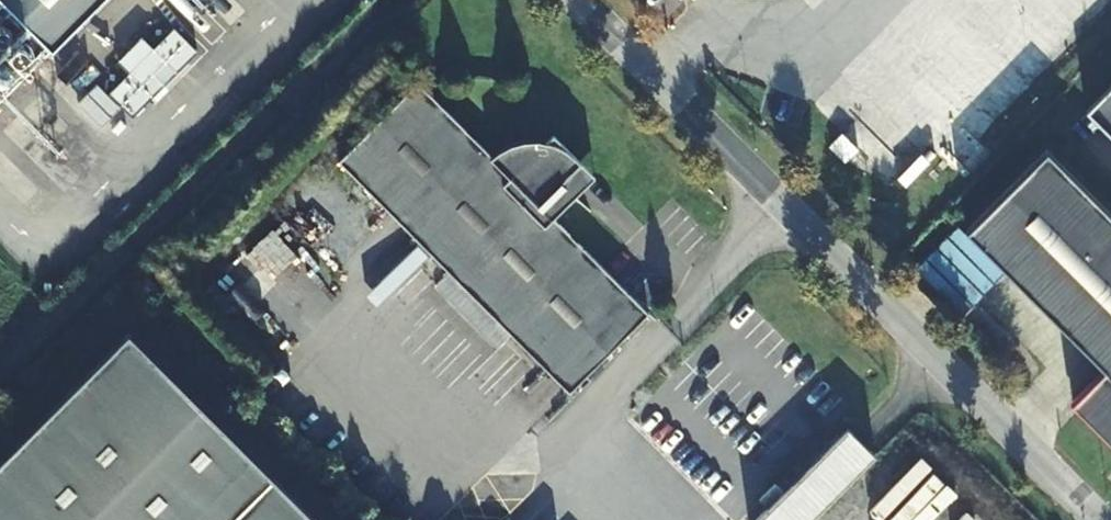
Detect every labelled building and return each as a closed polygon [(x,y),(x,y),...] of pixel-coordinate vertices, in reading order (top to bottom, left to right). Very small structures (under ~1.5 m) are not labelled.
[(48,51),(102,0),(0,0),(48,51)] [(198,54),(176,32),(157,51),(144,38),(121,61),(133,74),(112,94),(135,118),(156,98),(144,86),(168,63),(179,73),(198,54)] [(419,82),(340,162),(441,264),(512,334),(570,392),(649,313),(555,219),(599,174),(574,150),(567,145),(560,142),(553,139),(545,138),(537,137),(529,138),(522,139),(514,142),(507,145),(501,149),(494,154),(493,156),(419,82)] [(1086,112),(1110,137),(1110,87),(1086,112)] [(843,133),(830,146),(847,162),(860,149),(843,133)] [(965,232),(1104,370),(1073,402),(1110,440),(1110,215),(1047,150),(965,232)] [(441,264),(428,277),(498,348),(512,334),(441,264)] [(129,333),(0,461),(0,519),(316,519),(129,333)] [(789,497),(812,518),(879,451),(852,424),(786,491),(789,497)] [(786,491),(757,519),(811,519),(812,518),(789,497),(786,491)]
